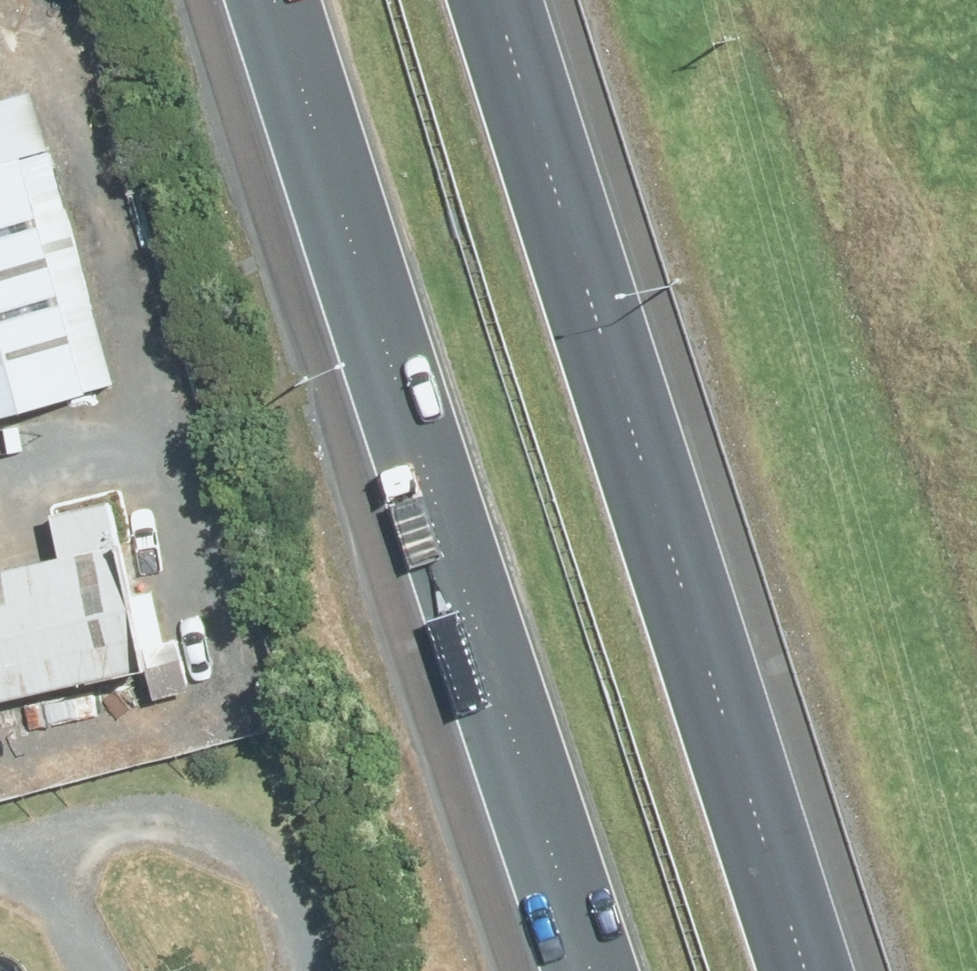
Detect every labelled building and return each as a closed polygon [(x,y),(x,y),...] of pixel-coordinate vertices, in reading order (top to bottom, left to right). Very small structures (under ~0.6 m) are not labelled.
[(120,375),(50,124),(0,138),(0,408),(120,375)] [(123,508),(0,540),(0,675),(156,634),(123,508)]
